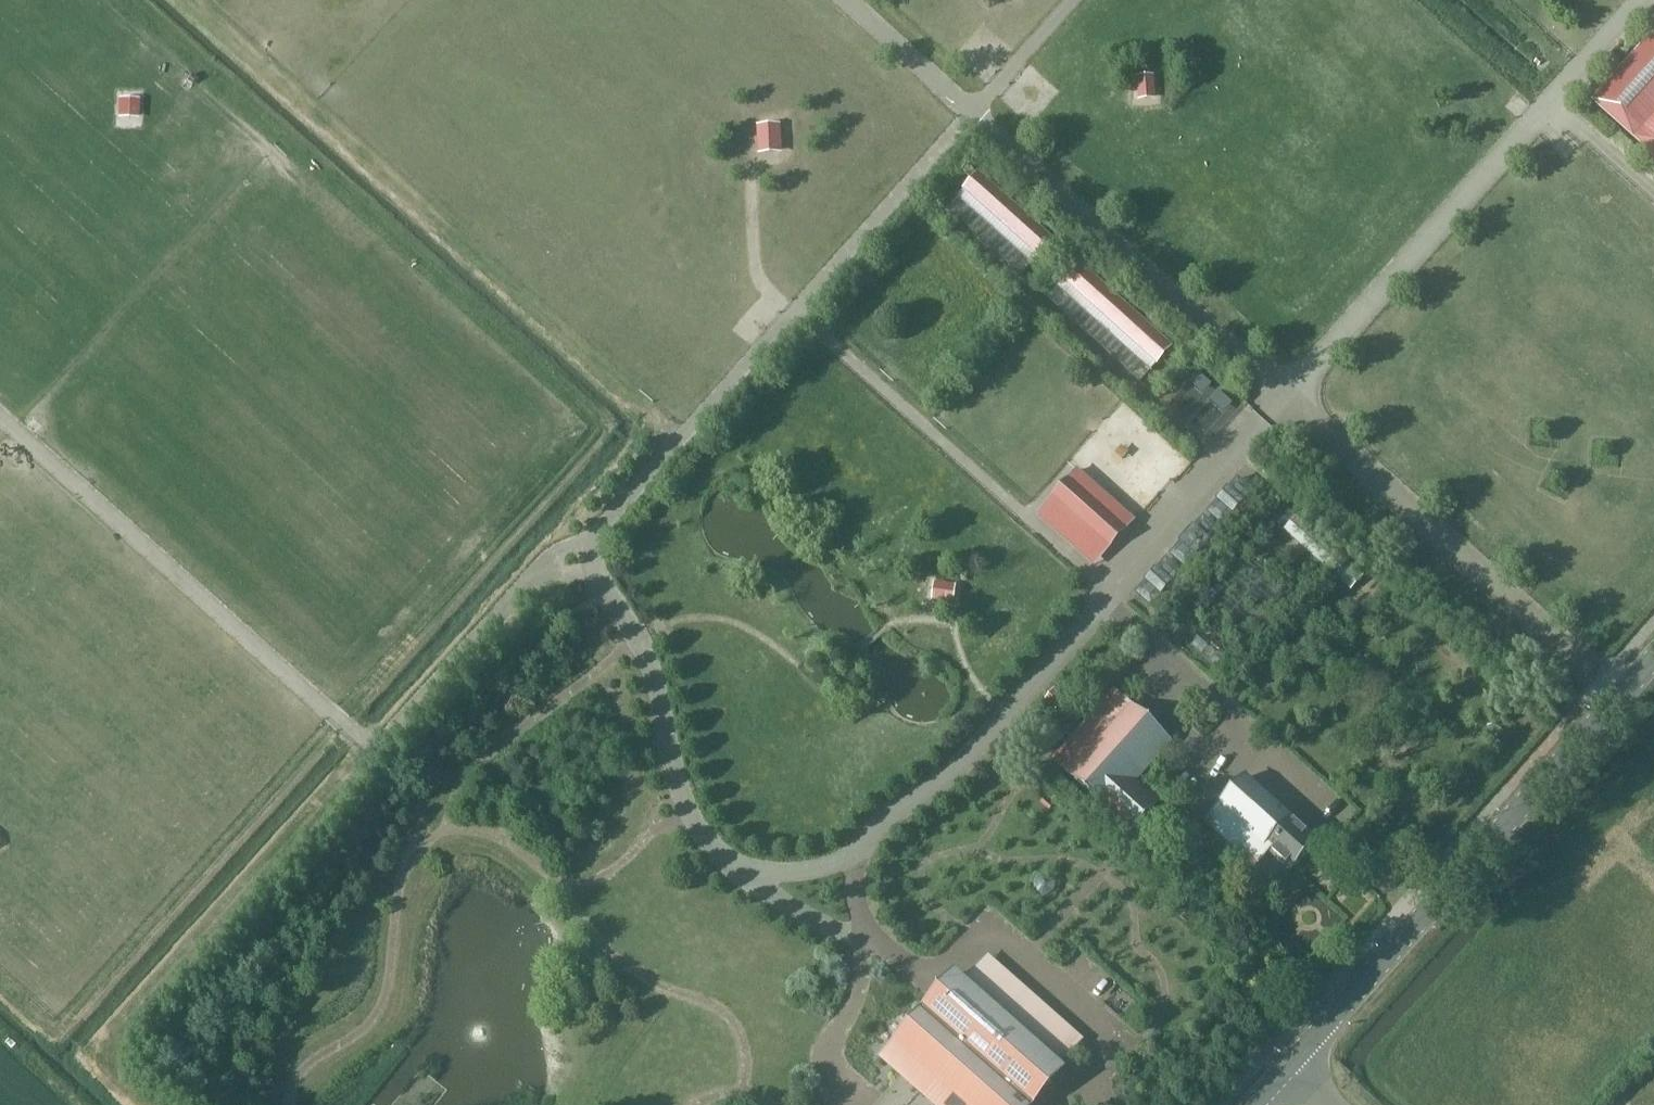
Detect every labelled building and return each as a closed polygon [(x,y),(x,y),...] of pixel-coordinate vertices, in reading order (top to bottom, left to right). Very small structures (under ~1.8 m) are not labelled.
[(1591,102),(1653,158),(1653,32),(1591,102)] [(1136,73),(1137,96),(1156,95),(1154,72),(1136,73)] [(120,114),(139,115),(140,96),(120,95),(120,114)] [(757,120),(758,148),(780,147),(779,119),(757,120)] [(975,172),(946,213),(1030,271),(1059,230),(975,172)] [(995,261),(1019,282),(1025,274),(1001,254),(995,261)] [(1052,292),(1142,374),(1172,342),(1081,260),(1052,292)] [(1210,398),(1224,410),(1232,401),(1218,388),(1210,398)] [(1135,521),(1077,470),(1037,515),(1096,566),(1135,521)] [(1157,606),(1236,511),(1248,521),(1257,511),(1246,502),(1256,490),(1237,474),(1139,591),(1157,606)] [(1296,518),(1283,533),(1350,593),(1363,578),(1296,518)] [(934,578),(932,598),(954,600),(956,580),(934,578)] [(1171,745),(1112,692),(1050,758),(1129,829),(1133,833),(1160,803),(1137,782),(1171,745)] [(1204,823),(1206,824),(1253,867),(1268,851),(1290,870),(1316,840),(1246,777),(1204,823)] [(965,981),(956,973),(878,1059),(901,1079),(878,1104),(1037,1104),(1067,1072),(1061,1066),(1084,1040),(988,955),(965,981)]
